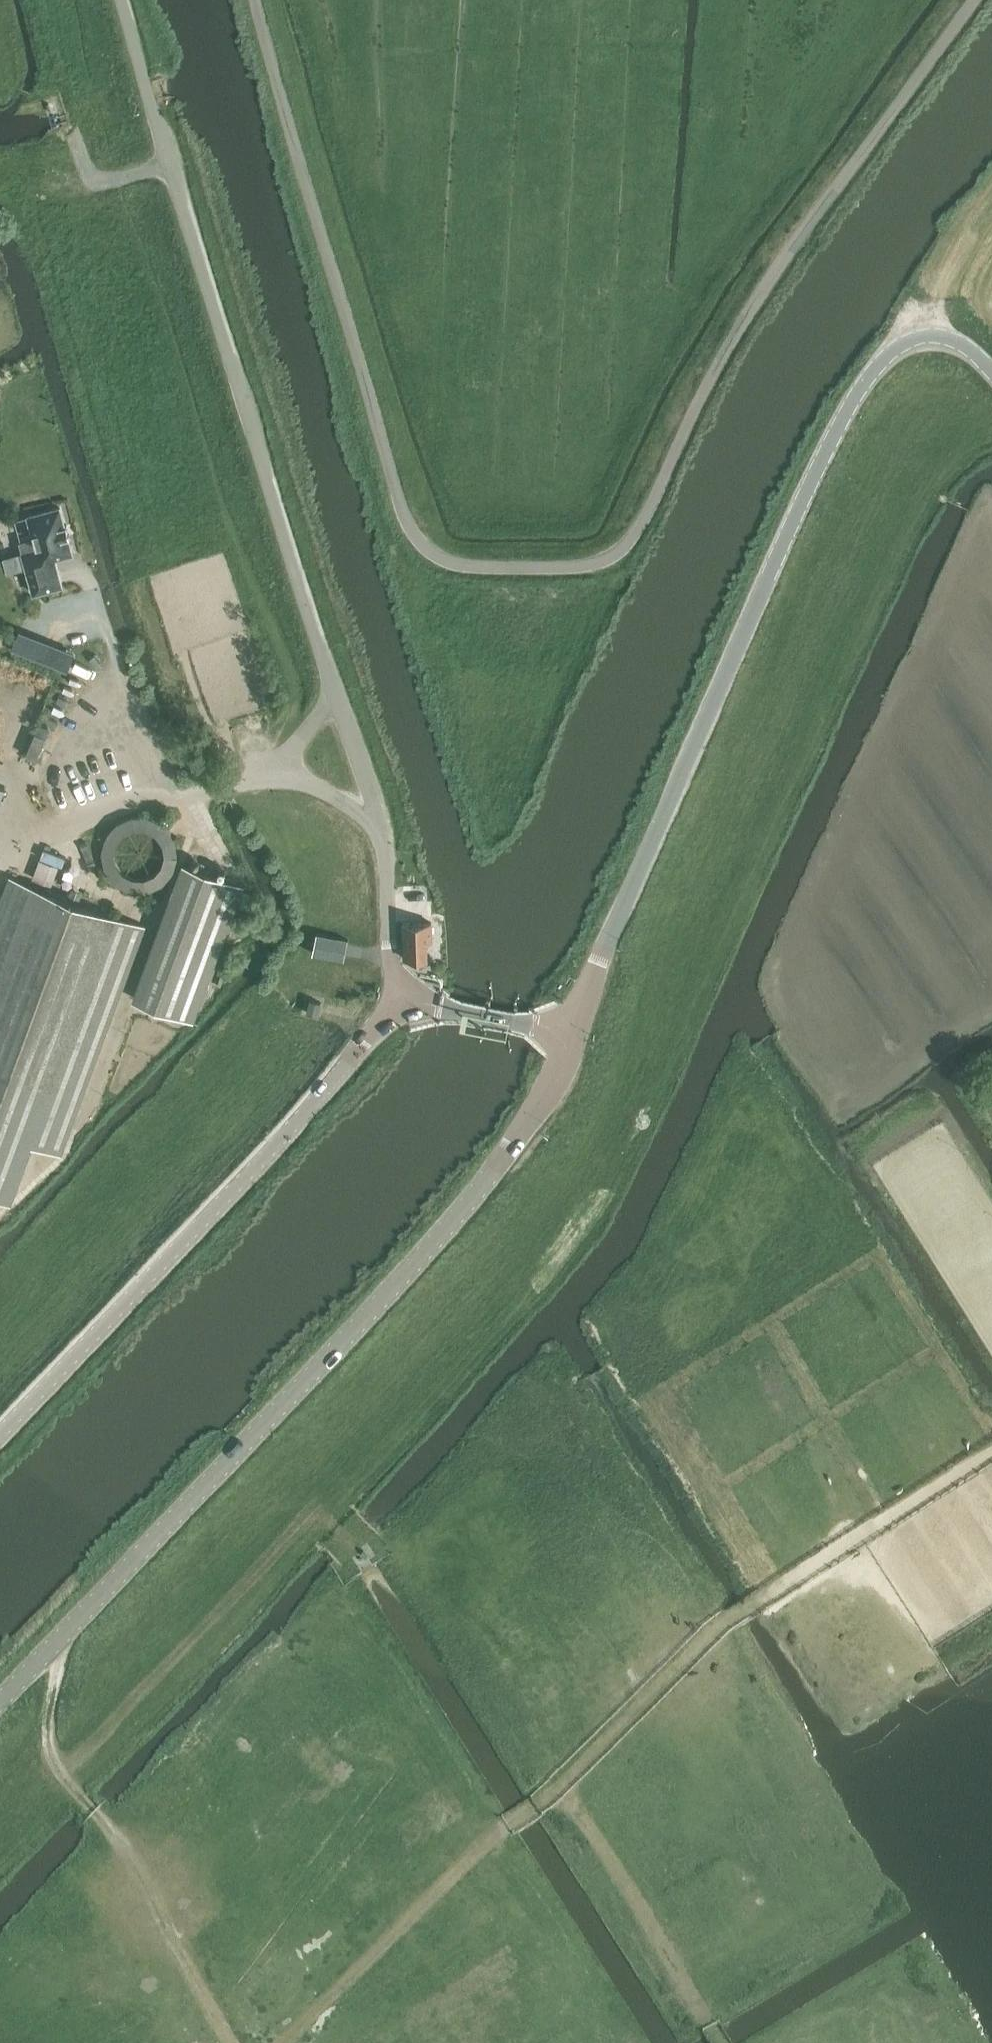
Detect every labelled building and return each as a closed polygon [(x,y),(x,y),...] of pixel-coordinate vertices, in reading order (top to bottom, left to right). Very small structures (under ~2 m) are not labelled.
[(69,535),(67,524),(65,525),(60,507),(28,516),(34,538),(21,542),(24,551),(23,552),(34,593),(62,585),(55,558),(73,553),(68,535),(69,535)] [(76,648),(18,626),(10,647),(68,669),(76,648)] [(148,820),(134,820),(121,825),(111,835),(106,847),(105,861),(110,875),(120,886),(133,892),(148,892),(162,887),(172,876),(178,863),(178,848),(172,835),(161,825),(148,820)] [(32,877),(50,883),(56,867),(38,861),(32,877)] [(192,866),(141,1002),(187,1019),(238,883),(192,866)] [(117,915),(10,875),(0,903),(0,1196),(13,1201),(34,1144),(63,1154),(82,1099),(147,926),(117,915)] [(428,941),(433,941),(431,922),(404,922),(405,958),(428,958),(428,941)] [(313,954),(325,956),(345,960),(349,939),(318,932),(313,954)] [(319,1015),(322,1002),(309,999),(306,1012),(319,1015)]
